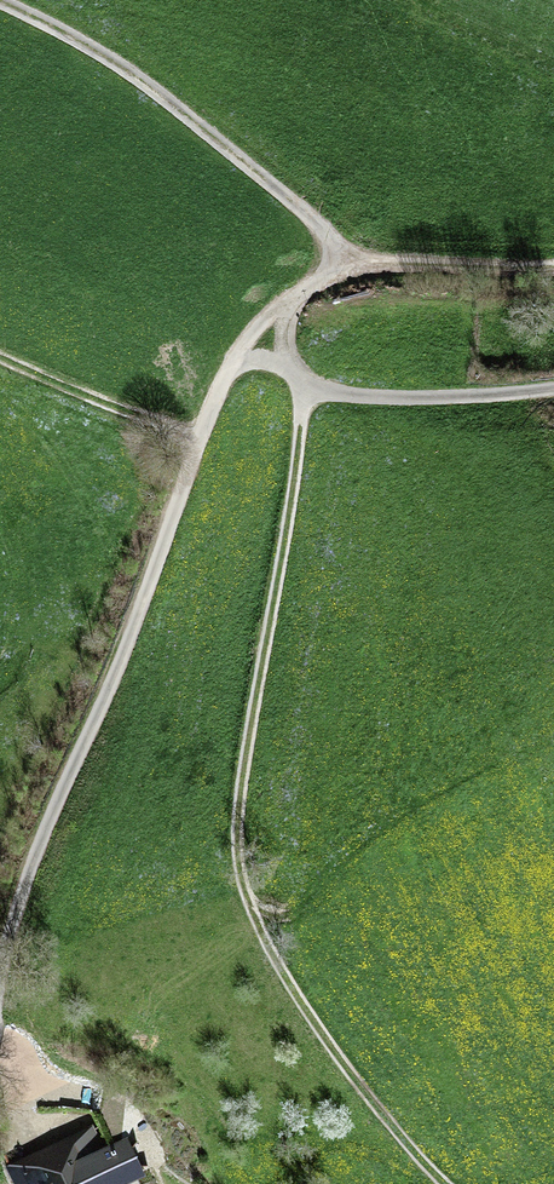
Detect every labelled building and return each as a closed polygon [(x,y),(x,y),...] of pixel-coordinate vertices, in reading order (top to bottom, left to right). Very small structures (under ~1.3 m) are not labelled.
[(137,1171),(125,1145),(98,1157),(87,1135),(52,1152),(56,1161),(16,1182),(17,1183),(108,1183),(137,1171)]
